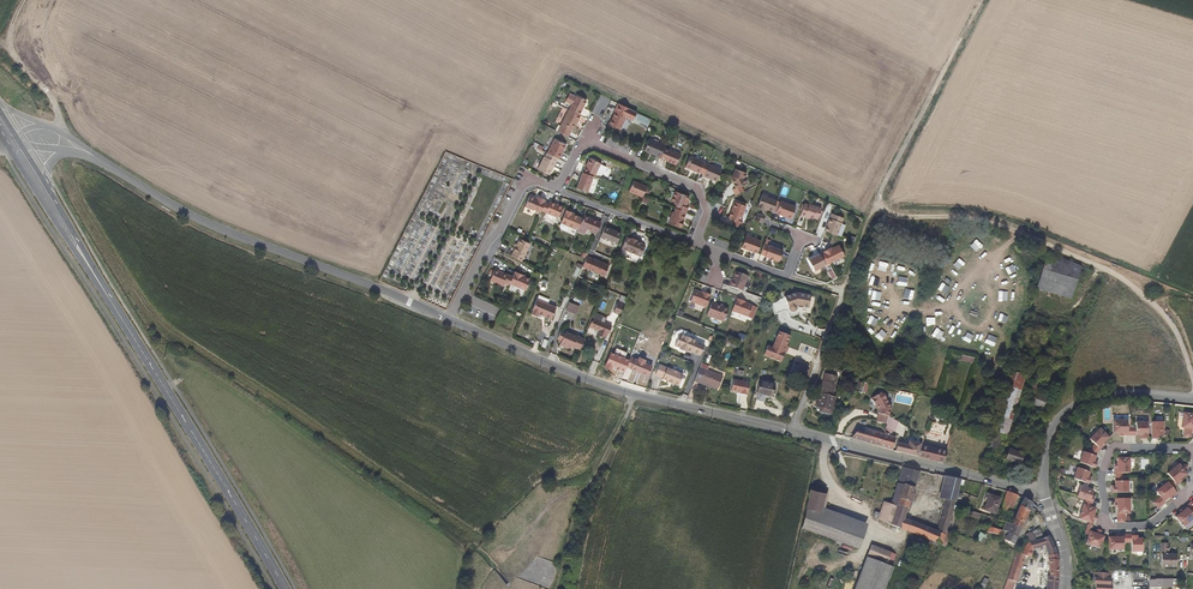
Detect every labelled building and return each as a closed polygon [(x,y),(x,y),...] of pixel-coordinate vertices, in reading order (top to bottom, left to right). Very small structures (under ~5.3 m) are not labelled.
[(569,110),(579,115),(586,101),(577,96),(576,97),(570,94),(566,102),(572,105),(569,110)] [(611,125),(621,130),(627,117),(633,121),(638,112),(619,103),(615,112),(616,112),(611,125)] [(562,123),(572,129),(575,123),(577,120),(578,120),(580,116),(579,115),(569,110),(562,123)] [(568,136),(571,130),(561,125),(558,131),(568,136)] [(562,153),(566,145),(555,139),(548,153),(558,158),(559,159),(562,153)] [(646,151),(657,156),(658,155),(662,157),(666,148),(667,146),(651,140),(646,151)] [(662,158),(661,159),(678,165),(682,155),(666,148),(662,157),(662,158)] [(558,158),(548,153),(546,157),(545,156),(538,169),(549,175),(558,158)] [(706,174),(710,165),(705,163),(705,162),(691,156),(686,167),(701,173),(701,172),(706,174)] [(594,177),(595,177),(602,162),(590,158),(584,173),(594,177)] [(710,178),(718,182),(723,170),(710,164),(710,165),(706,174),(705,177),(710,179),(710,178)] [(734,179),(738,188),(749,183),(747,178),(749,173),(738,169),(734,179)] [(577,188),(587,193),(594,177),(584,173),(577,188)] [(644,196),(648,187),(635,181),(630,192),(644,197),(644,196)] [(688,204),(687,203),(688,200),(690,197),(676,192),(672,202),(678,205),(676,209),(677,209),(687,212),(689,208),(687,207),(688,204)] [(775,213),(779,201),(770,198),(771,196),(766,194),(760,208),(766,210),(766,209),(769,210),(775,213)] [(534,210),(535,209),(541,212),(542,211),(545,203),(546,200),(539,197),(538,199),(531,196),(526,207),(534,210)] [(779,213),(793,219),(798,207),(783,201),(779,213)] [(550,202),(549,205),(545,203),(542,211),(558,218),(563,207),(550,202)] [(734,225),(742,229),(744,223),(742,222),(749,207),(737,202),(731,217),(737,220),(734,225)] [(816,218),(819,219),(823,208),(811,204),(811,205),(807,204),(802,216),(807,217),(807,216),(811,218),(815,219),(816,218)] [(682,223),(683,220),(684,221),(687,212),(677,209),(676,213),(674,213),(671,224),(682,228),(683,228),(685,224),(682,223)] [(573,213),(567,210),(561,223),(574,228),(579,216),(572,214),(573,213)] [(827,232),(838,237),(845,219),(833,215),(827,232)] [(580,226),(597,233),(602,223),(585,216),(580,226)] [(732,224),(734,219),(722,216),(721,220),(732,224)] [(606,226),(601,238),(616,244),(621,233),(614,230),(614,229),(606,226)] [(755,251),(759,253),(763,241),(748,236),(744,248),(754,252),(755,251)] [(631,239),(626,237),(621,248),(640,256),(645,245),(641,243),(636,241),(637,240),(632,238),(631,239)] [(514,251),(524,257),(531,244),(520,238),(514,251)] [(770,245),(770,246),(766,244),(762,254),(766,256),(771,258),(770,258),(775,260),(780,261),(784,251),(770,245)] [(830,265),(831,265),(846,257),(841,246),(833,250),(832,249),(824,253),(830,265)] [(1036,287),(1071,299),(1081,266),(1046,252),(1036,287)] [(830,265),(824,253),(810,261),(816,272),(830,265)] [(593,259),(589,269),(605,275),(609,265),(593,259)] [(505,285),(507,282),(511,284),(511,283),(514,275),(497,267),(492,278),(505,285)] [(527,290),(531,279),(523,275),(524,274),(516,271),(514,275),(511,283),(527,290)] [(748,276),(736,272),(730,286),(743,291),(748,276)] [(706,308),(711,295),(703,292),(702,293),(695,290),(691,302),(706,308)] [(796,306),(808,308),(810,295),(797,292),(784,297),(789,310),(790,311),(791,311),(792,311),(793,311),(794,311),(795,310),(796,309),(796,308),(796,306)] [(538,313),(550,319),(555,307),(536,298),(531,310),(532,310),(530,313),(536,316),(538,313)] [(737,299),(732,311),(748,317),(752,306),(744,303),(745,302),(737,299)] [(621,314),(625,305),(618,301),(614,311),(620,314),(621,314)] [(567,310),(574,313),(577,305),(571,302),(567,310)] [(729,309),(717,304),(716,305),(712,303),(707,316),(724,322),(729,309)] [(596,333),(605,337),(611,325),(593,317),(589,325),(596,328),(594,331),(597,332),(596,333)] [(691,351),(700,355),(704,345),(695,341),(696,341),(683,336),(686,331),(679,328),(675,331),(673,336),(678,338),(675,345),(680,348),(679,349),(685,352),(686,350),(691,353),(691,351)] [(579,349),(584,337),(577,334),(577,335),(566,331),(565,332),(562,331),(558,340),(562,342),(561,344),(569,348),(570,347),(573,348),(573,347),(579,349)] [(773,347),(768,345),(764,356),(782,362),(791,336),(779,331),(773,347)] [(1019,365),(1024,348),(1018,347),(1013,364),(1019,365)] [(1053,359),(1056,350),(1049,348),(1046,357),(1053,359)] [(1022,376),(1024,367),(1019,365),(1013,364),(1011,373),(1022,376)] [(678,385),(682,375),(659,365),(655,374),(667,380),(667,381),(673,383),(678,385)] [(700,368),(695,379),(718,389),(723,377),(700,368)] [(1025,377),(1022,376),(1011,373),(994,429),(1008,433),(1025,377)] [(750,395),(751,381),(733,380),(732,393),(750,395)] [(771,396),(774,385),(760,381),(757,393),(771,396)] [(857,381),(854,390),(866,394),(869,384),(857,381)] [(824,417),(832,419),(836,402),(832,401),(836,389),(824,386),(817,411),(825,413),(824,417)] [(880,410),(878,411),(878,414),(879,414),(877,422),(886,425),(889,416),(891,407),(883,392),(871,398),(875,405),(877,404),(880,410)] [(1032,404),(1042,409),(1046,398),(1033,392),(1033,395),(1031,400),(1034,401),(1032,404)] [(1183,413),(1181,428),(1183,428),(1191,429),(1192,429),(1192,414),(1183,413)] [(884,432),(891,434),(895,420),(889,416),(886,425),(884,432)] [(1127,420),(1112,420),(1112,433),(1118,433),(1122,433),(1122,435),(1127,435),(1127,428),(1127,420)] [(1139,435),(1141,435),(1142,439),(1147,439),(1147,422),(1135,422),(1135,428),(1135,435),(1139,435)] [(1163,435),(1163,422),(1151,422),(1151,439),(1156,439),(1156,435),(1158,435),(1163,435)] [(1099,449),(1102,445),(1101,444),(1103,441),(1108,436),(1099,428),(1089,438),(1094,443),(1099,449)] [(1191,429),(1183,428),(1182,437),(1190,438),(1191,429)] [(883,434),(866,429),(865,433),(857,431),(851,438),(879,446),(883,434)] [(1007,436),(1008,433),(994,429),(992,436),(989,447),(996,449),(1001,434),(1007,436)] [(896,437),(891,436),(891,434),(884,432),(883,434),(879,446),(893,450),(896,437)] [(922,443),(909,440),(906,453),(918,456),(921,445),(922,443)] [(1091,446),(1096,452),(1099,449),(1094,443),(1091,446)] [(918,456),(943,463),(947,451),(921,445),(918,456)] [(1091,446),(1089,448),(1087,453),(1095,455),(1096,452),(1091,446)] [(1008,450),(1005,459),(1019,464),(1022,455),(1014,452),(1008,450)] [(1095,455),(1087,453),(1082,451),(1078,462),(1094,467),(1096,463),(1092,461),(1093,459),(1095,455)] [(1122,472),(1129,473),(1130,458),(1129,458),(1117,458),(1117,464),(1117,468),(1115,467),(1115,472),(1117,472),(1122,472)] [(1182,478),(1186,474),(1179,465),(1167,474),(1171,479),(1176,486),(1180,482),(1178,481),(1182,478)] [(887,509),(894,511),(904,479),(905,479),(908,467),(900,466),(887,509)] [(1089,478),(1086,477),(1087,475),(1088,471),(1076,466),(1072,477),(1088,483),(1089,478)] [(908,508),(910,509),(915,493),(913,492),(919,470),(908,467),(905,479),(904,479),(894,511),(890,524),(901,529),(908,508)] [(944,476),(939,497),(947,499),(955,501),(960,479),(944,476)] [(1167,482),(1172,489),(1176,486),(1171,479),(1167,482)] [(1114,487),(1111,487),(1111,492),(1127,492),(1127,481),(1122,481),(1114,480),(1114,485),(1114,487)] [(1172,489),(1167,482),(1155,492),(1160,497),(1163,501),(1168,498),(1171,495),(1172,497),(1176,494),(1172,489)] [(1091,490),(1079,486),(1075,496),(1084,499),(1087,501),(1091,502),(1093,498),(1089,496),(1090,494),(1091,490)] [(806,509),(821,513),(822,507),(825,494),(810,491),(806,509)] [(1003,501),(1014,504),(1018,495),(1006,491),(1003,501)] [(984,509),(995,513),(1000,498),(989,495),(984,509)] [(1032,503),(1024,497),(1019,506),(1029,510),(1032,503)] [(1160,497),(1153,503),(1157,509),(1165,503),(1163,501),(1160,497)] [(1116,513),(1124,513),(1128,513),(1129,498),(1114,498),(1114,503),(1117,503),(1117,507),(1116,513)] [(955,501),(947,499),(937,530),(910,520),(906,531),(940,544),(945,531),(950,516),(955,501)] [(1003,501),(1000,509),(1006,511),(1007,508),(1012,509),(1014,504),(1003,501)] [(1094,515),(1092,515),(1094,508),(1089,506),(1082,504),(1077,518),(1087,522),(1091,523),(1092,519),(1094,515)] [(1019,506),(1016,512),(1027,516),(1029,510),(1019,506)] [(822,507),(821,513),(806,509),(802,527),(858,548),(864,531),(822,507)] [(1181,514),(1176,518),(1184,528),(1192,520),(1192,516),(1189,511),(1186,507),(1182,510),(1184,512),(1181,514)] [(882,508),(878,519),(890,524),(894,511),(887,509),(882,508)] [(1024,522),(1027,516),(1016,512),(1015,515),(1013,518),(1024,522)] [(1021,528),(1024,522),(1013,518),(1012,521),(1010,524),(1021,528)] [(999,535),(1000,533),(1006,535),(1007,533),(1017,536),(1021,528),(1010,524),(1005,522),(1003,528),(1005,529),(1004,531),(987,526),(986,532),(999,535)] [(940,544),(946,546),(951,533),(945,531),(940,544)] [(1097,547),(1102,534),(1099,533),(1094,531),(1094,533),(1088,531),(1086,535),(1083,542),(1097,547)] [(979,542),(985,544),(989,535),(984,533),(980,541),(979,542)] [(1006,535),(1005,539),(1004,541),(1013,545),(1017,536),(1007,533),(1006,535)] [(1027,544),(1024,548),(1022,551),(1021,553),(1025,555),(1033,549),(1044,545),(1048,555),(1049,574),(1048,574),(1046,588),(1057,588),(1059,577),(1059,560),(1055,547),(1049,535),(1029,541),(1027,544)] [(1122,535),(1116,535),(1116,537),(1113,537),(1107,537),(1106,549),(1121,549),(1122,542),(1122,535)] [(1141,552),(1141,539),(1137,539),(1134,539),(1134,535),(1130,535),(1130,542),(1129,552),(1141,552)] [(1160,543),(1160,567),(1175,567),(1175,554),(1166,554),(1166,551),(1168,551),(1168,547),(1166,547),(1166,543),(1160,543)] [(867,555),(887,562),(890,552),(871,545),(867,555)] [(891,564),(895,554),(890,552),(887,562),(891,564)] [(1020,569),(1025,555),(1021,553),(1018,552),(1016,552),(1012,566),(1020,569)] [(893,567),(866,557),(854,588),(884,588),(893,567)] [(1012,566),(1007,579),(1016,582),(1020,569),(1012,566)] [(1111,585),(1110,585),(1110,574),(1094,573),(1093,584),(1095,584),(1095,588),(1111,588),(1111,585)] [(1170,579),(1154,579),(1154,580),(1147,580),(1147,586),(1170,587),(1171,579),(1170,579)]
